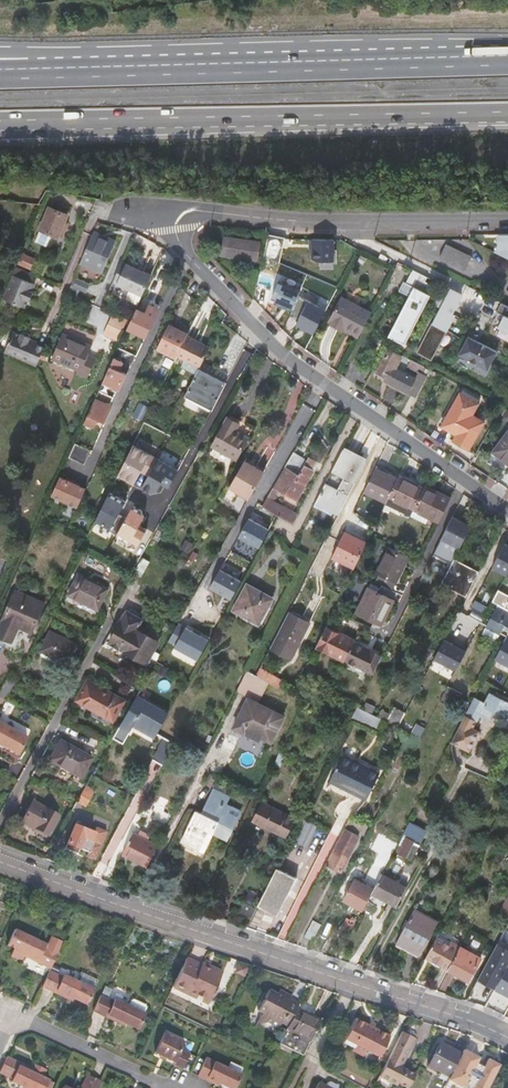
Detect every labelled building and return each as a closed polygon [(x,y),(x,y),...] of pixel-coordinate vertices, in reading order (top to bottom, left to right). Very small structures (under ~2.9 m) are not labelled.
[(67,221),(49,214),(39,236),(50,241),(57,244),(58,242),(64,228),(67,221)] [(67,230),(64,228),(58,242),(61,244),(67,230)] [(83,265),(107,271),(115,237),(91,231),(83,265)] [(507,257),(507,232),(498,232),(497,257),(507,257)] [(50,241),(39,236),(34,248),(46,253),(50,241)] [(312,259),(336,259),(337,237),(313,237),(312,259)] [(221,257),(254,261),(256,244),(223,240),(221,257)] [(446,244),(440,256),(465,268),(471,257),(446,244)] [(465,268),(440,256),(439,257),(464,270),(465,268)] [(32,265),(20,260),(16,270),(28,275),(32,265)] [(143,295),(152,275),(144,272),(135,268),(123,262),(114,283),(143,295)] [(425,280),(428,276),(413,269),(410,274),(414,276),(421,280),(435,287),(435,285),(425,280)] [(414,276),(410,274),(406,282),(404,281),(399,290),(410,295),(389,336),(406,344),(435,287),(421,280),(414,276)] [(35,293),(33,292),(34,291),(31,289),(34,282),(15,275),(5,298),(27,307),(30,298),(32,299),(35,293)] [(299,317),(296,325),(317,333),(327,306),(300,296),(302,288),(279,279),(272,300),(294,308),(292,314),(299,317)] [(448,284),(418,352),(435,359),(465,292),(448,284)] [(360,335),(371,313),(341,298),(330,323),(350,333),(351,330),(360,335)] [(137,309),(128,329),(147,337),(159,309),(151,305),(147,313),(137,309)] [(128,321),(113,314),(104,334),(119,340),(128,321)] [(159,348),(177,358),(178,355),(188,336),(190,332),(179,326),(178,329),(171,326),(159,348)] [(15,331),(6,352),(38,365),(47,346),(39,343),(39,342),(31,338),(32,336),(24,333),(23,335),(15,331)] [(88,379),(94,365),(87,362),(90,355),(93,347),(64,334),(53,360),(82,372),(81,376),(88,379)] [(457,358),(488,373),(500,349),(469,334),(457,358)] [(211,347),(188,336),(178,355),(201,367),(211,347)] [(400,354),(389,349),(377,372),(387,377),(391,380),(389,383),(407,393),(415,378),(394,367),(400,354)] [(90,355),(87,362),(94,365),(97,358),(90,355)] [(85,424),(87,424),(93,427),(94,428),(96,423),(101,421),(106,423),(111,410),(112,410),(112,409),(112,408),(112,407),(112,406),(111,406),(111,405),(117,391),(118,391),(119,391),(120,390),(121,389),(121,388),(128,374),(123,372),(121,367),(123,361),(121,361),(116,358),(115,358),(85,424)] [(422,366),(416,362),(408,358),(405,364),(419,371),(422,366)] [(200,368),(186,396),(196,401),(211,373),(200,368)] [(211,373),(196,401),(213,409),(216,403),(227,382),(211,373)] [(448,414),(467,425),(479,403),(460,392),(448,414)] [(232,414),(230,417),(240,423),(242,419),(232,414)] [(240,423),(230,417),(214,445),(226,452),(238,459),(256,427),(243,420),(242,419),(240,423)] [(152,437),(157,427),(145,421),(140,432),(152,437)] [(493,452),(507,463),(507,433),(493,452)] [(76,444),(70,458),(85,465),(91,451),(76,444)] [(150,453),(132,444),(117,475),(134,484),(150,453)] [(359,455),(345,449),(333,471),(344,477),(338,489),(327,483),(317,500),(332,508),(340,512),(365,464),(361,461),(363,458),(359,455)] [(277,489),(289,495),(309,457),(307,459),(293,452),(268,496),(273,499),(276,494),(275,493),(277,489)] [(176,464),(158,456),(142,487),(151,491),(165,485),(176,464)] [(309,457),(289,495),(297,500),(314,470),(312,469),(316,461),(309,457)] [(266,469),(247,458),(245,461),(265,472),(266,469)] [(242,493),(250,498),(265,472),(245,461),(230,487),(242,493)] [(365,489),(376,495),(387,473),(376,468),(365,489)] [(376,495),(388,500),(398,479),(389,475),(387,473),(376,495)] [(413,480),(401,474),(399,478),(411,484),(413,480)] [(53,495),(78,506),(86,489),(80,487),(67,481),(61,478),(53,495)] [(67,481),(80,487),(82,484),(68,478),(67,481)] [(388,500),(386,504),(398,510),(401,504),(411,484),(399,478),(398,479),(388,500)] [(411,484),(401,504),(414,510),(412,516),(427,524),(430,518),(440,522),(451,498),(440,493),(438,496),(413,484),(412,485),(411,484)] [(127,503),(109,494),(94,526),(111,534),(127,503)] [(145,514),(132,507),(117,533),(138,545),(145,531),(138,527),(145,514)] [(442,538),(460,547),(471,525),(453,516),(442,538)] [(270,529),(249,518),(239,537),(260,548),(270,529)] [(334,555),(344,560),(356,536),(345,531),(334,555)] [(344,560),(356,566),(367,542),(356,536),(344,560)] [(504,542),(504,543),(502,542),(492,563),(507,571),(507,544),(504,542)] [(377,574),(397,584),(409,557),(389,548),(377,574)] [(143,557),(135,571),(142,576),(151,561),(143,557)] [(466,597),(479,571),(454,559),(442,584),(466,597)] [(243,580),(222,570),(213,588),(233,599),(243,580)] [(69,594),(82,600),(93,579),(80,573),(69,594)] [(82,600),(90,604),(101,583),(93,579),(82,600)] [(101,583),(90,604),(99,609),(110,588),(101,583)] [(233,610),(244,616),(245,613),(257,590),(247,585),(233,610)] [(378,614),(386,618),(396,597),(380,589),(379,593),(369,588),(357,613),(375,622),(378,614)] [(325,605),(334,610),(342,595),(329,589),(325,605)] [(257,590),(245,613),(260,622),(273,599),(257,590)] [(0,627),(0,636),(12,642),(19,627),(32,632),(45,604),(17,591),(0,627)] [(507,627),(507,599),(507,601),(501,598),(486,627),(500,635),(505,625),(507,627)] [(471,609),(485,616),(488,610),(475,602),(471,609)] [(133,655),(148,630),(142,627),(145,623),(127,613),(106,648),(121,656),(125,650),(133,655)] [(301,619),(289,613),(282,626),(294,632),(301,619)] [(382,626),(386,618),(378,614),(375,622),(382,626)] [(282,626),(270,649),(291,660),(310,623),(301,619),(294,632),(282,626)] [(180,620),(175,630),(182,633),(187,623),(180,620)] [(208,639),(188,628),(178,647),(198,658),(208,639)] [(326,628),(316,648),(328,653),(344,661),(345,659),(373,674),(381,657),(353,643),(354,642),(338,634),(326,628)] [(52,658),(63,637),(51,630),(40,652),(52,658)] [(160,638),(148,630),(133,655),(125,650),(121,656),(126,659),(135,658),(146,663),(160,638)] [(445,636),(430,667),(452,678),(468,647),(445,636)] [(71,640),(63,637),(52,658),(60,662),(71,640)] [(77,644),(71,640),(60,662),(67,665),(77,644)] [(260,670),(256,677),(269,683),(271,684),(274,677),(260,670)] [(247,672),(236,693),(248,699),(258,704),(269,683),(256,677),(247,672)] [(279,689),(283,682),(274,677),(271,684),(279,689)] [(7,700),(15,685),(7,681),(0,694),(0,697),(7,700)] [(77,703),(90,711),(102,690),(88,683),(77,703)] [(440,701),(453,708),(461,693),(448,686),(440,701)] [(102,690),(90,711),(91,711),(89,715),(110,727),(124,702),(102,690)] [(453,708),(454,709),(463,693),(461,693),(453,708)] [(451,742),(469,752),(479,732),(473,729),(480,716),(488,720),(493,711),(504,717),(507,710),(507,704),(490,694),(485,703),(474,698),(467,711),(465,715),(451,742)] [(137,697),(132,705),(157,717),(161,710),(137,697)] [(258,704),(248,699),(234,728),(246,734),(247,730),(271,741),(283,717),(258,704)] [(115,736),(113,739),(124,744),(125,741),(133,727),(135,724),(150,732),(154,724),(161,728),(168,715),(162,711),(161,710),(157,717),(132,705),(115,736)] [(395,705),(388,719),(399,724),(406,711),(395,705)] [(353,718),(371,727),(376,716),(358,707),(353,718)] [(377,730),(382,719),(376,716),(371,727),(377,730)] [(10,740),(14,731),(0,723),(0,736),(10,740)] [(135,724),(133,727),(148,735),(150,732),(135,724)] [(148,735),(155,739),(158,734),(161,728),(154,724),(150,732),(148,735)] [(5,749),(12,753),(22,735),(14,731),(10,740),(5,749)] [(414,751),(420,740),(410,734),(404,746),(410,749),(414,751)] [(22,735),(12,753),(18,756),(27,738),(22,735)] [(5,749),(10,740),(0,736),(0,746),(5,749)] [(175,743),(165,737),(160,746),(171,751),(175,743)] [(48,763),(58,769),(68,750),(59,744),(48,763)] [(153,760),(163,765),(171,751),(160,746),(153,760)] [(404,746),(391,770),(397,773),(410,749),(404,746)] [(68,750),(58,769),(79,781),(90,762),(68,750)] [(355,760),(344,754),(332,777),(342,783),(340,785),(351,791),(354,786),(359,788),(358,791),(368,797),(380,775),(363,767),(363,768),(354,763),(355,760)] [(86,786),(77,802),(86,806),(94,791),(86,786)] [(183,839),(205,849),(213,832),(227,839),(241,812),(226,805),(229,798),(213,790),(202,813),(197,811),(183,839)] [(253,821),(286,837),(294,819),(262,803),(253,821)] [(20,824),(24,827),(36,806),(32,804),(20,824)] [(36,806),(24,827),(29,830),(30,828),(47,837),(58,818),(36,806)] [(359,831),(362,825),(351,819),(347,825),(359,831)] [(296,840),(308,846),(318,825),(306,820),(296,840)] [(426,830),(409,822),(403,833),(419,842),(426,830)] [(89,853),(93,842),(91,842),(95,832),(75,825),(67,845),(72,847),(71,850),(79,853),(81,850),(89,853)] [(345,829),(327,864),(341,872),(360,837),(345,829)] [(122,855),(147,868),(158,846),(149,841),(151,836),(141,831),(138,836),(134,834),(122,855)] [(398,853),(410,859),(417,845),(413,842),(414,841),(406,837),(398,853)] [(299,894),(305,897),(333,844),(327,841),(299,894)] [(412,877),(415,878),(421,867),(419,865),(412,877)] [(260,903),(278,912),(295,877),(278,868),(260,903)] [(395,906),(397,906),(407,888),(405,887),(382,874),(381,876),(377,884),(374,889),(371,893),(395,906)] [(371,893),(374,889),(354,879),(343,900),(363,910),(371,893)] [(241,912),(253,918),(258,908),(245,902),(241,912)] [(422,951),(421,950),(436,922),(415,910),(399,939),(398,938),(394,946),(418,958),(422,951)] [(281,935),(287,938),(295,917),(289,914),(281,935)] [(305,936),(313,941),(320,926),(313,922),(305,936)] [(50,969),(63,942),(53,937),(48,946),(14,930),(7,945),(14,948),(10,955),(21,960),(25,953),(30,955),(28,958),(50,969)] [(425,957),(448,969),(459,950),(436,937),(425,957)] [(459,950),(448,969),(469,980),(481,958),(460,947),(459,950)] [(477,980),(486,986),(485,989),(492,993),(507,964),(507,963),(491,954),(477,980)] [(199,966),(185,959),(172,985),(186,992),(185,995),(194,999),(195,996),(207,1002),(211,993),(213,994),(216,988),(213,986),(216,979),(218,980),(221,972),(201,963),(199,966)] [(495,990),(503,994),(507,997),(507,966),(495,990)] [(61,977),(49,971),(42,987),(61,996),(63,993),(72,998),(86,1004),(94,989),(76,980),(63,974),(61,977)] [(78,976),(76,980),(94,989),(96,984),(78,976)] [(186,992),(172,985),(171,989),(185,995),(186,992)] [(287,1026),(299,1004),(278,993),(277,994),(269,990),(258,1009),(259,1010),(259,1012),(259,1013),(259,1014),(260,1014),(261,1015),(262,1015),(263,1015),(264,1014),(266,1015),(265,1018),(279,1026),(282,1023),(287,1026)] [(94,1012),(106,998),(100,996),(93,1011),(94,1012)] [(206,1004),(207,1002),(195,996),(194,999),(206,1004)] [(121,1021),(132,1007),(128,1005),(115,999),(113,1002),(106,998),(94,1012),(113,1021),(115,1018),(121,1021)] [(314,1008),(300,1001),(299,1004),(287,1026),(279,1042),(292,1049),(307,1020),(314,1008)] [(148,1009),(135,1003),(132,1007),(145,1014),(148,1009)] [(145,1014),(132,1007),(121,1021),(123,1022),(138,1029),(145,1014)] [(317,1009),(314,1008),(307,1020),(292,1049),(303,1054),(321,1020),(313,1016),(317,1009)] [(343,1041),(354,1046),(355,1043),(365,1048),(379,1056),(390,1035),(374,1027),(374,1028),(369,1025),(369,1024),(355,1018),(343,1041)] [(397,1082),(407,1087),(414,1073),(400,1066),(415,1038),(402,1031),(379,1075),(396,1084),(397,1082)] [(175,1065),(182,1069),(190,1055),(180,1050),(184,1043),(164,1033),(154,1053),(176,1063),(175,1065)] [(355,1043),(354,1046),(352,1049),(362,1054),(365,1048),(355,1043)] [(448,1076),(460,1054),(440,1043),(428,1065),(440,1072),(448,1076)] [(463,1050),(460,1054),(448,1076),(445,1082),(443,1086),(447,1087),(486,1087),(498,1065),(487,1059),(483,1067),(475,1063),(478,1058),(463,1050)] [(0,1069),(0,1073),(11,1079),(10,1081),(26,1087),(45,1087),(49,1080),(41,1076),(44,1068),(35,1064),(31,1071),(26,1069),(27,1066),(6,1056),(0,1069)] [(198,1076),(216,1085),(217,1082),(220,1083),(230,1087),(236,1087),(242,1076),(207,1059),(198,1076)] [(440,1072),(437,1077),(445,1082),(448,1076),(440,1072)] [(100,1082),(86,1075),(80,1087),(97,1087),(100,1082)]
